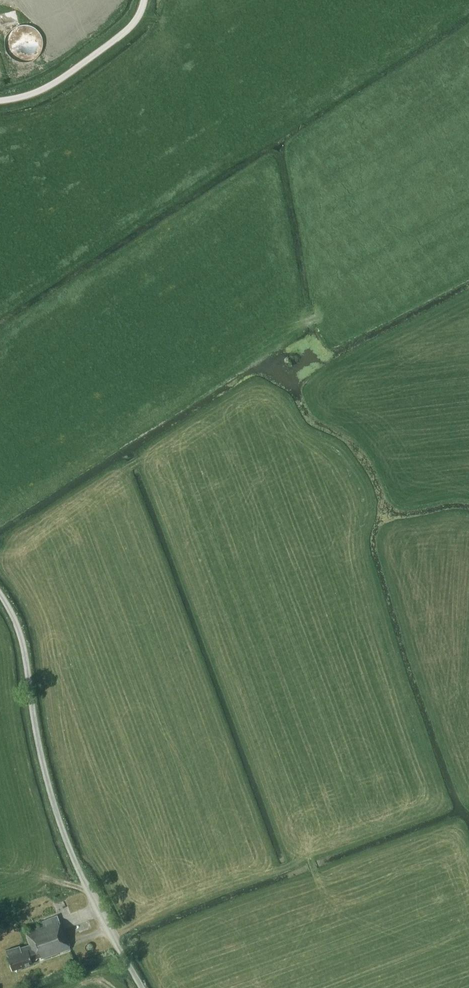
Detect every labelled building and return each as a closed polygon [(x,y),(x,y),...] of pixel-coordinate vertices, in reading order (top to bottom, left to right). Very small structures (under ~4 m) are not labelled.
[(19,62),(24,63),(29,62),(34,60),(38,57),(41,53),(43,49),(43,44),(43,39),(41,34),(38,30),(34,27),(29,25),(24,25),(19,25),(15,27),(11,30),(8,34),(6,39),(5,44),(6,49),(8,53),(11,57),(15,60),(19,62)] [(19,946),(5,951),(7,957),(12,971),(32,964),(31,960),(40,957),(41,959),(69,949),(70,949),(59,921),(57,915),(51,897),(21,908),(28,927),(42,921),(44,926),(40,928),(39,926),(25,932),(29,945),(20,948),(19,946)]
